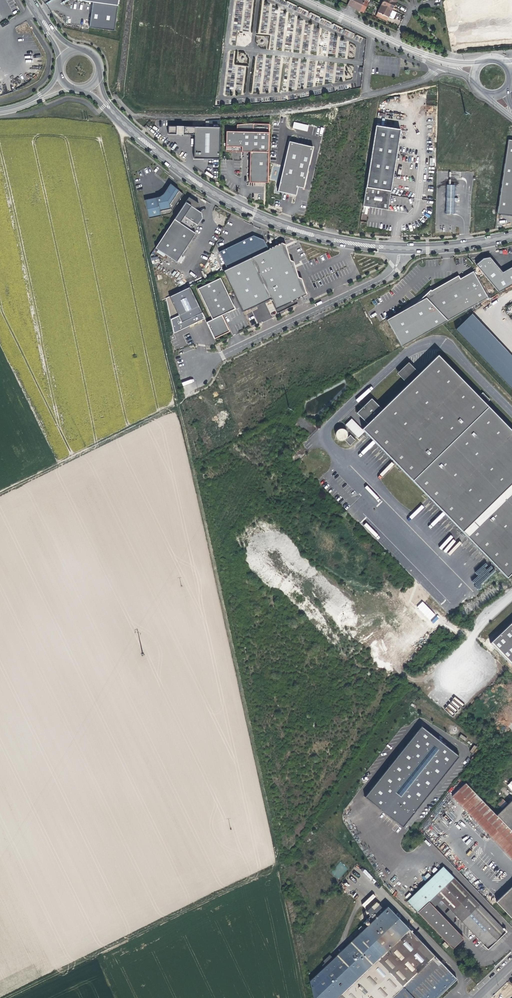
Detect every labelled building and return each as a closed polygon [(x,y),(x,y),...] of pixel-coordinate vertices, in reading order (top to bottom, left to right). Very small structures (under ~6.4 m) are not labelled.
[(78,0),(92,2),(91,12),(89,27),(114,31),(118,0),(78,0)] [(348,5),(355,8),(360,11),(363,6),(366,0),(350,0),(348,5)] [(395,3),(389,0),(383,0),(381,5),(392,10),(394,6),(395,3)] [(388,17),(392,10),(381,5),(376,16),(387,21),(388,19),(388,17)] [(278,18),(260,16),(258,34),(270,35),(269,46),(277,47),(277,42),(282,43),(283,28),(277,27),(278,18)] [(307,131),(309,125),(294,121),(292,128),(307,131)] [(253,132),(226,132),(226,147),(241,147),(241,152),(250,152),(249,171),(249,182),(268,183),(269,124),(253,124),(253,132)] [(220,127),(168,126),(168,134),(194,135),(193,158),(203,159),(219,159),(220,127)] [(400,131),(377,128),(365,205),(388,209),(388,204),(400,131)] [(314,146),(290,140),(277,192),(295,196),(297,190),(298,186),(304,187),(314,146)] [(509,140),(498,214),(511,216),(511,140),(509,140)] [(145,200),(148,219),(170,214),(183,194),(170,184),(167,188),(164,194),(159,197),(145,200)] [(456,185),(447,184),(446,214),(448,214),(454,214),(456,185)] [(201,213),(195,209),(196,208),(199,207),(199,204),(188,197),(174,219),(179,223),(190,230),(195,223),(197,225),(202,218),(201,213)] [(174,219),(155,248),(176,262),(195,234),(190,230),(179,223),(174,219)] [(219,252),(228,270),(270,250),(264,239),(261,238),(254,235),(219,252)] [(228,270),(225,271),(242,310),(271,296),(277,308),(309,294),(303,279),(299,278),(295,261),(291,260),(283,244),(270,250),(228,270)] [(476,264),(498,291),(511,284),(511,267),(503,272),(490,257),(482,259),(476,264)] [(426,298),(448,321),(488,298),(473,271),(460,279),(459,276),(431,291),(430,290),(424,296),(426,298)] [(222,315),(235,308),(221,278),(198,289),(213,319),(222,315)] [(190,287),(167,298),(174,334),(205,318),(190,287)] [(488,298),(448,321),(442,324),(511,397),(511,287),(488,298)] [(448,321),(426,298),(386,320),(400,346),(442,324),(448,321)] [(230,331),(222,315),(213,319),(207,322),(215,339),(230,331)] [(361,429),(364,432),(461,532),(511,483),(511,432),(485,404),(478,397),(437,355),(417,375),(407,384),(381,410),(367,424),(361,429)] [(407,384),(417,375),(407,364),(397,374),(407,384)] [(482,393),(478,397),(485,404),(489,400),(482,393)] [(356,413),(367,424),(381,410),(371,399),(356,413)] [(358,437),(364,432),(361,429),(355,423),(350,428),(358,437)] [(342,440),(344,440),(349,446),(355,440),(350,435),(346,438),(346,437),(346,436),(347,435),(346,434),(346,433),(346,432),(345,430),(344,429),(342,429),(341,429),(339,429),(338,429),(336,430),(336,431),(335,432),(335,433),(335,435),(335,437),(336,438),(337,439),(338,440),(340,441),(342,440)] [(461,532),(508,578),(511,574),(511,483),(461,532)] [(430,620),(435,615),(422,601),(417,607),(430,620)] [(490,644),(511,667),(511,623),(490,644)] [(459,756),(422,727),(366,797),(403,826),(459,756)] [(479,797),(465,782),(451,795),(511,859),(511,831),(479,797)] [(494,782),(479,797),(511,831),(511,801),(494,782)] [(338,879),(348,869),(340,862),(331,872),(338,879)] [(436,894),(454,877),(441,864),(404,898),(417,912),(428,901),(436,894)] [(441,900),(444,903),(450,909),(455,915),(487,948),(498,939),(507,930),(504,927),(503,929),(454,877),(436,894),(441,900)] [(511,918),(511,917),(511,886),(496,901),(511,918)] [(439,902),(441,900),(436,894),(428,901),(434,906),(439,902)] [(434,906),(428,901),(417,912),(452,948),(463,937),(434,906)] [(408,928),(407,927),(406,926),(383,902),(376,909),(366,919),(357,928),(343,943),(328,960),(318,969),(311,978),(315,997),(336,997),(342,993),(408,928)] [(361,914),(366,919),(376,909),(370,904),(361,914)] [(452,918),(455,915),(450,909),(446,913),(449,916),(452,918)] [(343,943),(357,928),(355,926),(340,940),(343,943)] [(342,993),(347,997),(391,997),(435,956),(410,930),(408,928),(342,993)] [(317,967),(318,969),(328,960),(323,956),(317,963),(319,964),(317,967)] [(435,956),(391,997),(437,997),(457,979),(435,956)]
